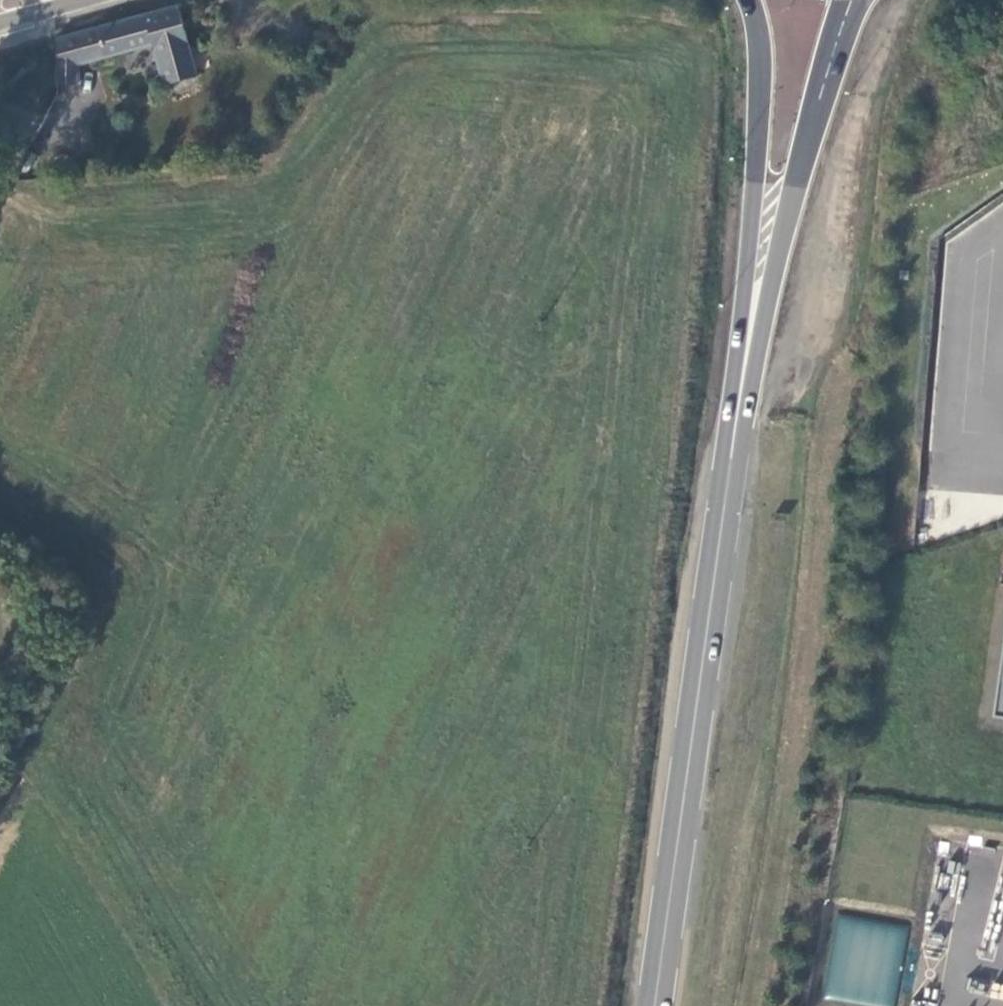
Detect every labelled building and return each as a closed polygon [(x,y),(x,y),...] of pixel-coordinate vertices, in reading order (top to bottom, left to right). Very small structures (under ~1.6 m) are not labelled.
[(177,5),(57,39),(58,52),(57,79),(79,78),(78,58),(154,41),(162,83),(195,75),(177,5)] [(1002,718),(1002,648),(993,716),(1002,718)] [(822,997),(877,1005),(895,1005),(908,926),(835,914),(822,997)]
